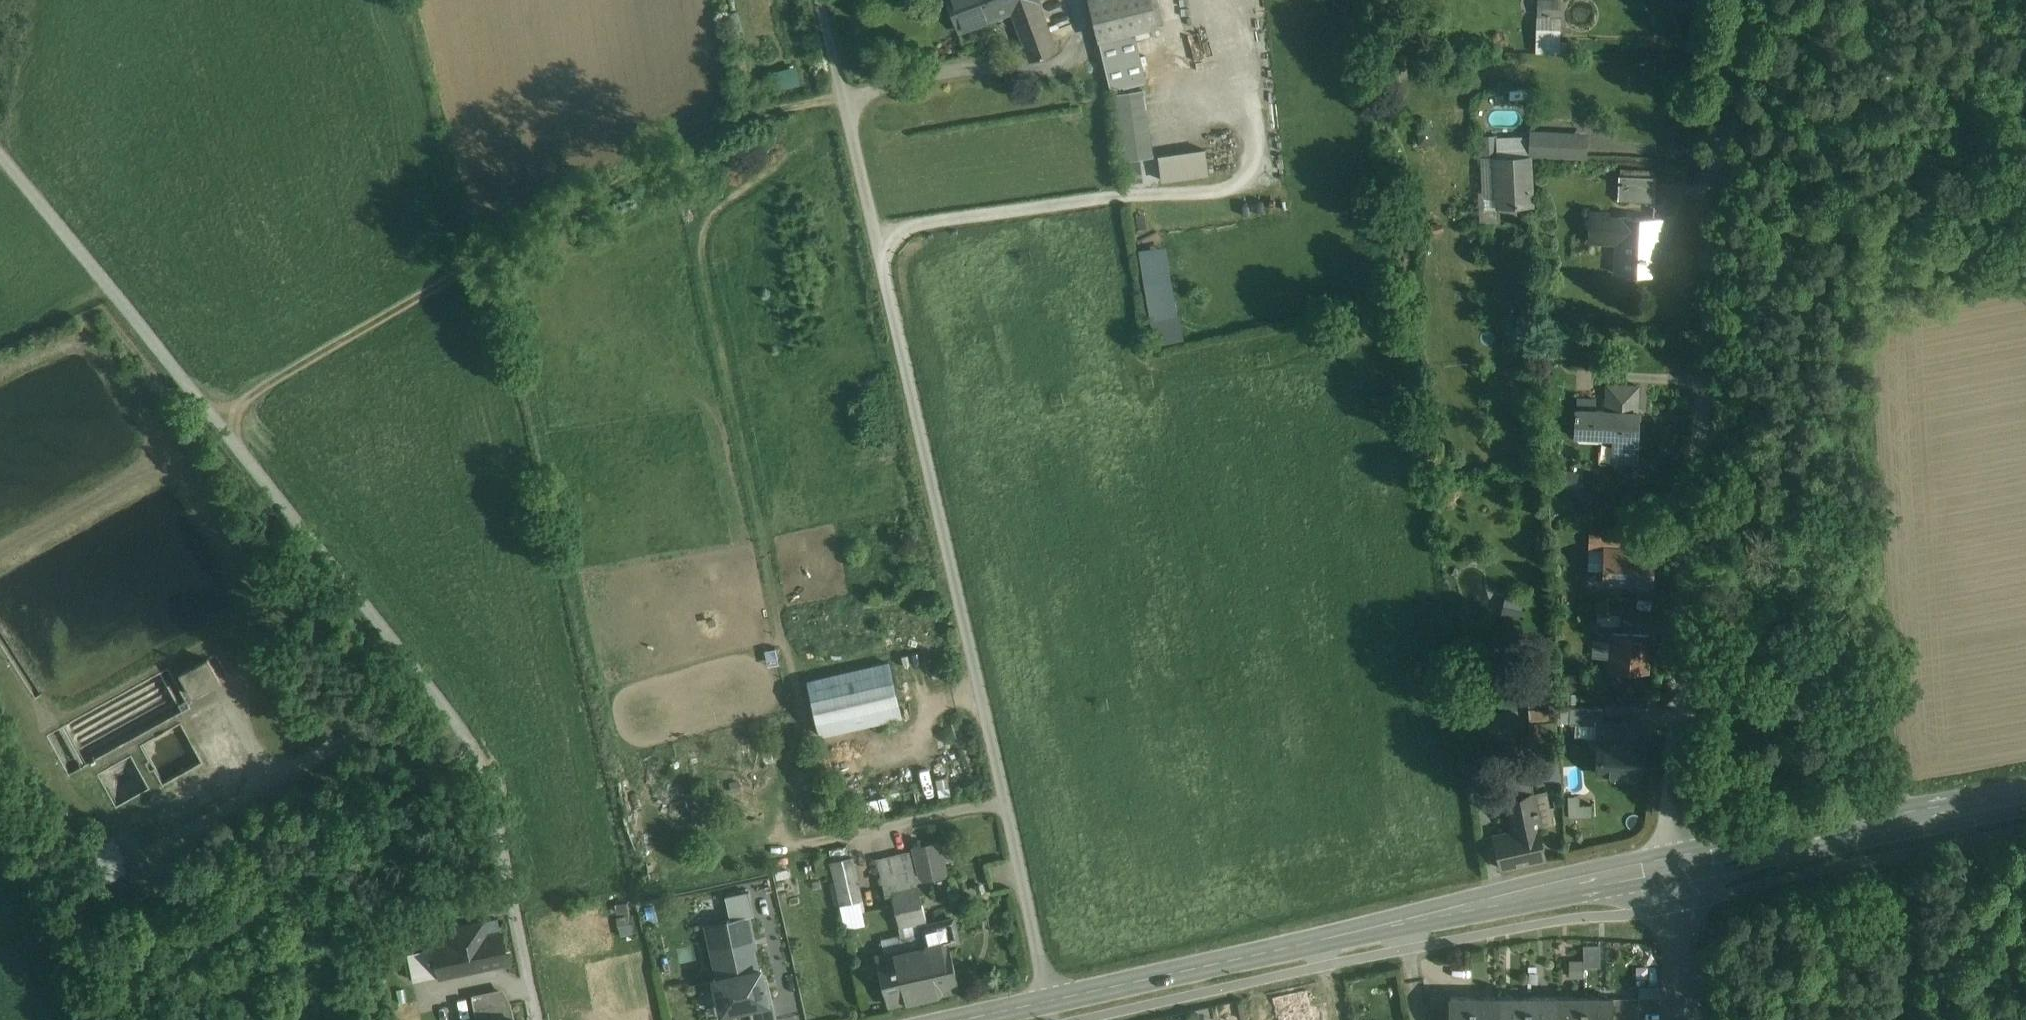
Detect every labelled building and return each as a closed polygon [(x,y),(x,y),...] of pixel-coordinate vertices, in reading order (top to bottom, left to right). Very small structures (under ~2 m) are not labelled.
[(961,32),(1012,13),(1039,2),(1038,0),(949,0),(961,32)] [(1099,40),(1133,31),(1158,25),(1152,0),(1089,0),(1099,40)] [(1563,0),(1537,1),(1538,17),(1564,16),(1563,0)] [(1057,50),(1039,2),(1012,13),(1030,61),(1057,50)] [(1099,40),(1107,72),(1143,63),(1133,31),(1099,40)] [(800,64),(775,70),(780,89),(805,82),(800,64)] [(1157,155),(1144,89),(1114,94),(1126,161),(1157,155)] [(1583,137),(1535,135),(1534,152),(1583,154),(1583,137)] [(1168,178),(1216,175),(1215,148),(1166,152),(1168,178)] [(1530,159),(1497,161),(1499,215),(1517,214),(1516,203),(1532,202),(1530,159)] [(1659,176),(1620,175),(1618,201),(1658,203),(1659,176)] [(1666,216),(1589,214),(1589,245),(1614,246),(1614,277),(1665,278),(1666,216)] [(1162,344),(1191,338),(1179,276),(1150,281),(1162,344)] [(1606,408),(1576,408),(1575,436),(1614,437),(1613,468),(1639,469),(1641,384),(1607,383),(1606,408)] [(1579,472),(1562,467),(1557,484),(1575,489),(1579,472)] [(1633,535),(1589,534),(1588,557),(1596,558),(1595,589),(1618,590),(1618,578),(1636,578),(1636,590),(1654,591),(1655,546),(1633,545),(1633,535)] [(1651,635),(1611,632),(1608,671),(1649,673),(1651,635)] [(181,673),(193,695),(220,680),(208,658),(181,673)] [(892,663),(806,682),(818,739),(904,721),(892,663)] [(1598,708),(1569,708),(1569,728),(1597,729),(1598,708)] [(1646,741),(1639,741),(1639,723),(1601,722),(1600,740),(1594,740),(1593,775),(1645,776),(1646,741)] [(639,777),(616,782),(633,857),(655,852),(639,777)] [(1531,794),(1508,799),(1516,831),(1494,835),(1501,869),(1545,859),(1531,794)] [(940,844),(915,849),(918,865),(926,863),(928,872),(945,868),(940,844)] [(893,896),(915,891),(913,882),(915,876),(910,853),(879,861),(887,897),(893,896)] [(864,923),(849,857),(831,861),(840,904),(849,926),(864,923)] [(915,891),(893,896),(900,925),(926,919),(919,890),(915,891)] [(748,916),(717,923),(718,930),(709,932),(712,946),(719,978),(756,970),(751,946),(751,945),(749,937),(753,936),(748,916)] [(461,943),(485,938),(482,921),(446,928),(450,945),(435,948),(435,950),(462,945),(461,943)] [(485,938),(461,943),(462,945),(466,967),(465,968),(465,970),(507,961),(502,934),(485,938)] [(948,941),(877,957),(889,1005),(959,989),(948,941)] [(441,975),(465,970),(465,968),(466,967),(462,945),(435,950),(441,975)] [(719,978),(714,979),(719,1001),(724,1000),(726,1012),(768,1003),(761,969),(756,970),(719,978)] [(1433,1007),(1447,1008),(1450,990),(1435,988),(1433,1007)] [(1273,997),(1278,1019),(1314,1019),(1307,989),(1273,997)] [(503,990),(472,997),(475,1012),(512,1004),(503,990)] [(1451,998),(1451,1019),(1500,1019),(1500,998),(1451,998)] [(1500,998),(1500,1019),(1528,1019),(1528,998),(1500,998)] [(1528,998),(1528,1019),(1556,1019),(1556,998),(1528,998)] [(1556,998),(1556,1019),(1584,1019),(1584,998),(1556,998)] [(1584,998),(1584,1019),(1613,1019),(1613,1011),(1613,998),(1584,998)] [(1639,998),(1613,998),(1613,1011),(1639,1011),(1639,998)] [(512,1004),(475,1012),(477,1019),(515,1019),(512,1004)] [(1613,1011),(1613,1019),(1639,1019),(1639,1011),(1613,1011)]
